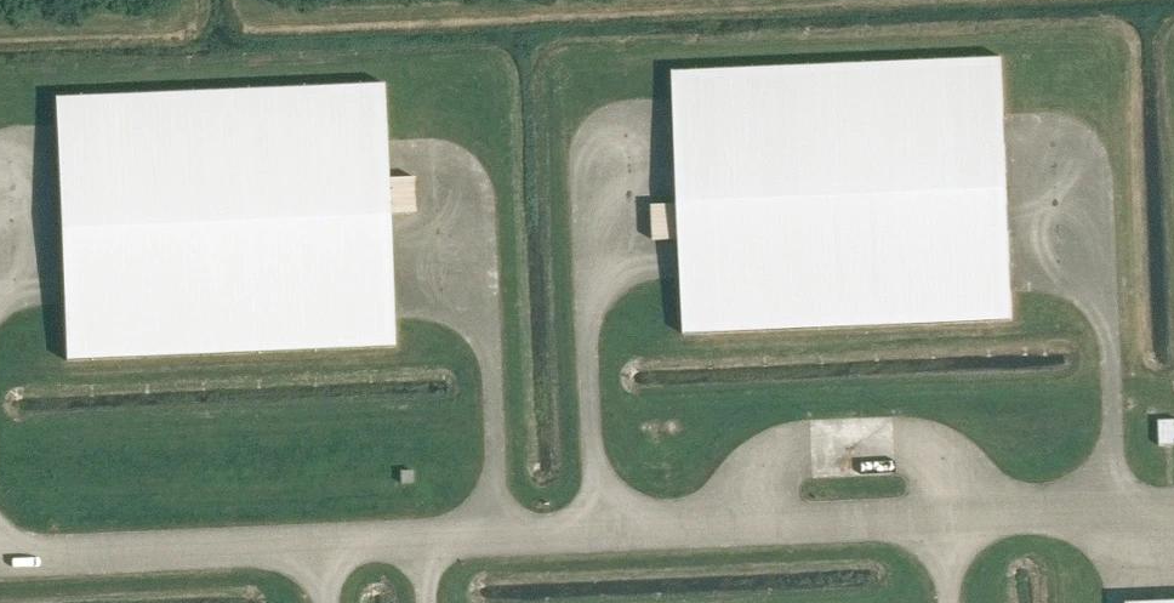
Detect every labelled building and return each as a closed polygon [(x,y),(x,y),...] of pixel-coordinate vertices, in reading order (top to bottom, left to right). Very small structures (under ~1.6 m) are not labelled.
[(673,72),(679,204),(652,205),(654,240),(680,239),(684,335),(1013,321),(1002,59),(673,72)] [(54,97),(65,360),(394,347),(389,215),(415,214),(414,178),(388,179),(384,84),(54,97)] [(1159,421),(1160,447),(1173,446),(1173,420),(1159,421)] [(413,471),(400,471),(400,484),(413,483),(413,471)]
